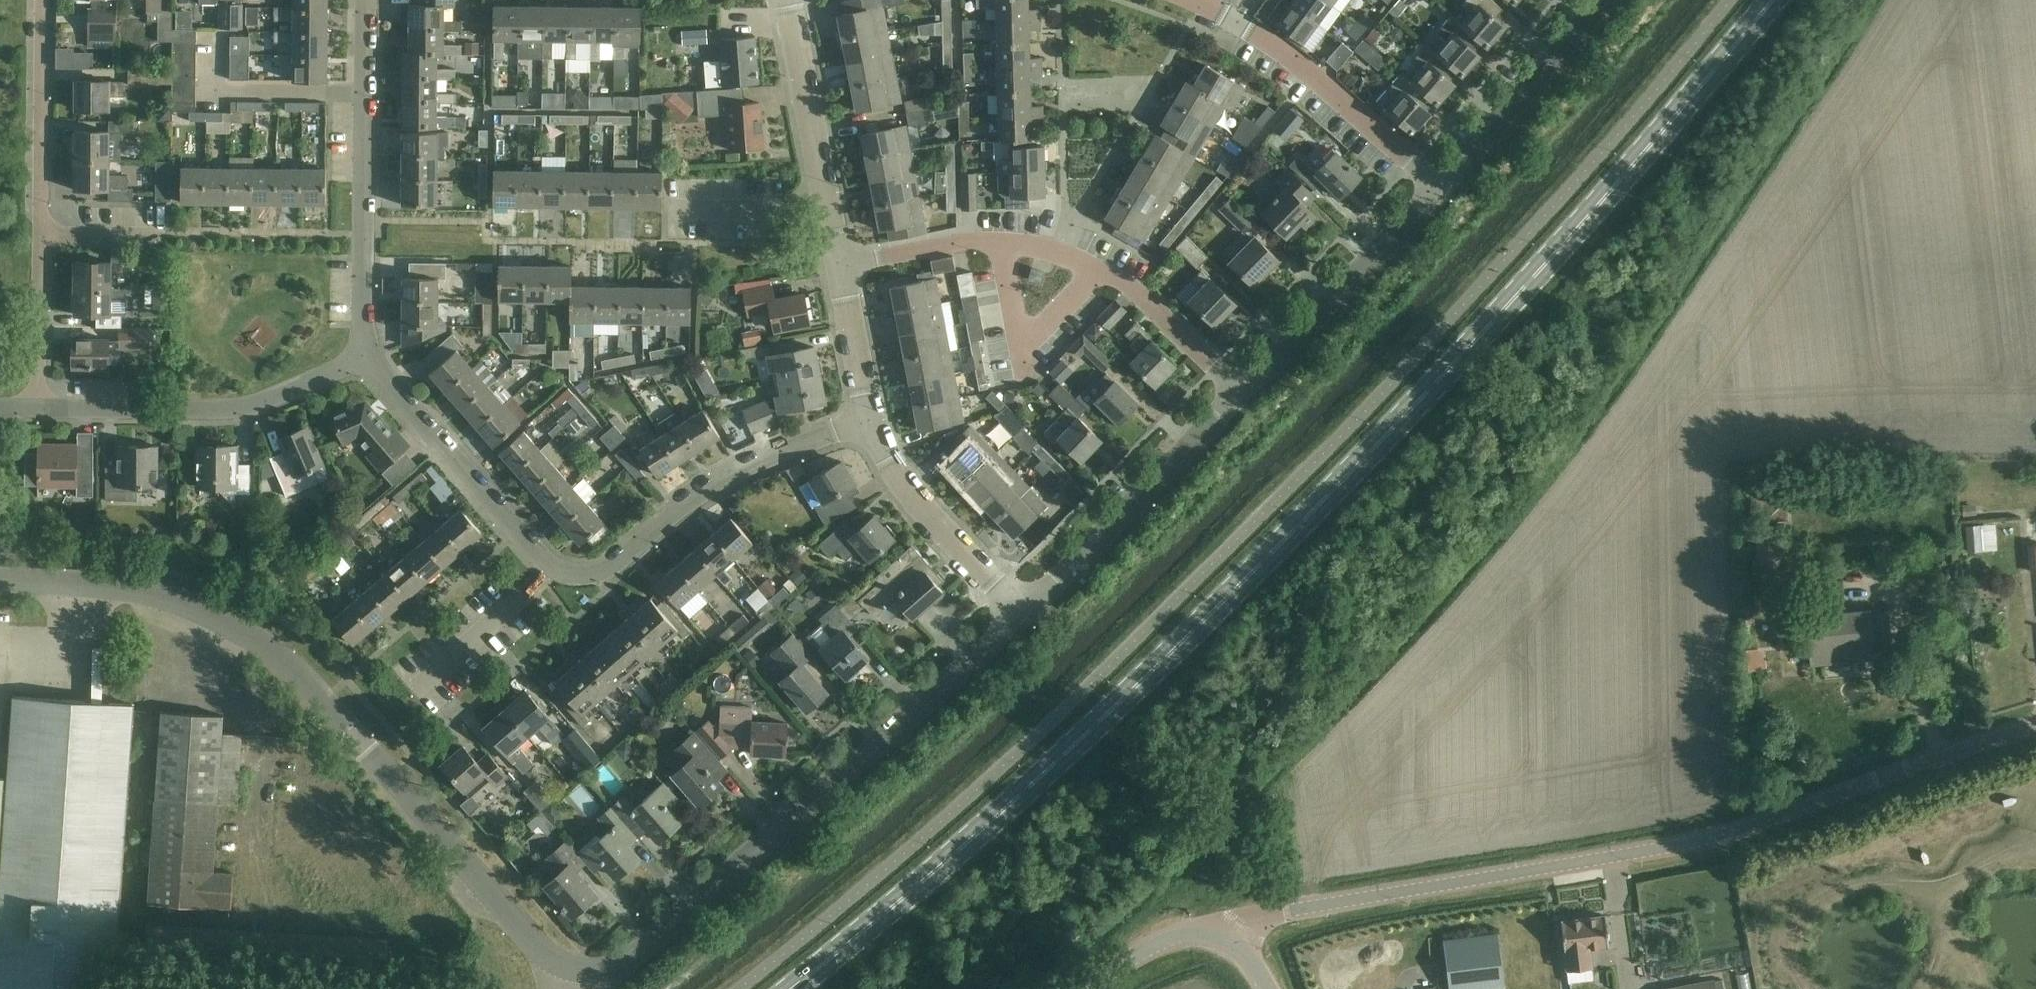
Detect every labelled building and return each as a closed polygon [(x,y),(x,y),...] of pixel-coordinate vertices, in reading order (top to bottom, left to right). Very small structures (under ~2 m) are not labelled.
[(92,8),(88,8),(88,32),(109,32),(117,32),(117,8),(117,0),(92,0),(92,8)] [(195,30),(172,30),(172,11),(160,11),(160,0),(147,0),(147,13),(149,13),(149,21),(158,21),(158,42),(172,42),(195,42),(195,30)] [(200,4),(219,4),(219,27),(239,27),(240,0),(200,0),(200,4)] [(326,0),(282,0),(282,7),(293,7),(293,8),(326,8),(326,0)] [(442,30),(461,30),(461,20),(442,20),(442,6),(452,7),(452,0),(417,0),(417,5),(408,5),(408,29),(442,30)] [(887,30),(881,0),(845,0),(843,1),(845,13),(838,15),(841,31),(836,32),(838,40),(887,30)] [(941,0),(930,0),(929,0),(929,21),(935,21),(942,19),(951,19),(951,0),(941,0)] [(995,7),(995,18),(1040,17),(1040,9),(1028,9),(1028,0),(977,0),(977,7),(995,7)] [(1318,23),(1333,4),(1328,0),(1292,0),(1290,2),(1318,23)] [(1428,0),(1409,0),(1414,8),(1428,0)] [(1478,38),(1487,46),(1505,25),(1496,17),(1503,9),(1493,0),(1466,0),(1461,5),(1471,14),(1462,24),(1478,38)] [(1275,22),(1303,43),(1318,23),(1290,2),(1275,22)] [(518,39),(519,6),(494,5),(494,58),(504,58),(504,39),(518,39)] [(528,40),(542,40),(543,6),(519,6),(518,39),(518,58),(528,58),(528,40)] [(552,40),(566,40),(567,6),(543,6),(542,40),(542,58),(552,58),(552,40)] [(576,40),(590,40),(591,7),(567,6),(566,40),(566,59),(576,59),(576,40)] [(326,32),(326,8),(293,8),(293,7),(282,7),(275,7),(275,17),(282,17),(282,31),(293,31),(293,32),(326,32)] [(600,41),(614,41),(615,7),(591,7),(590,40),(589,59),(600,59),(600,41)] [(614,41),(614,59),(624,59),(624,41),(639,41),(639,7),(615,7),(614,41)] [(1367,13),(1358,23),(1366,30),(1375,20),(1367,13)] [(1470,47),(1478,38),(1462,24),(1452,16),(1438,33),(1447,41),(1437,53),(1453,67),(1462,75),(1479,55),(1470,47)] [(1040,17),(995,18),(996,43),(1029,43),(1028,28),(1040,28),(1040,17)] [(935,35),(942,35),(942,43),(952,43),(951,19),(942,19),(935,21),(942,21),(942,22),(935,23),(935,35)] [(963,20),(963,25),(963,36),(973,36),(973,20),(963,20)] [(1384,21),(1370,39),(1383,49),(1397,31),(1384,21)] [(1357,41),(1366,30),(1358,23),(1349,33),(1357,41)] [(442,30),(408,29),(408,53),(436,53),(436,54),(460,54),(461,44),(442,44),(442,30)] [(707,29),(682,31),(683,46),(709,44),(707,29)] [(887,30),(838,40),(839,48),(845,47),(847,63),(892,54),(887,30)] [(293,56),(326,56),(326,32),(293,32),(293,31),(282,31),(275,31),(275,41),(293,41),(293,55),(293,56)] [(726,40),(728,59),(730,84),(757,82),(754,38),(726,40)] [(1337,69),(1350,55),(1353,50),(1343,41),(1327,60),(1337,69)] [(195,54),(195,42),(172,42),(172,54),(195,54)] [(952,67),(952,46),(952,43),(942,43),(943,67),(952,67)] [(1029,43),(996,43),(996,68),(1041,67),(1041,57),(1029,57),(1029,43)] [(1423,69),(1412,81),(1428,94),(1438,103),(1455,83),(1445,75),(1453,67),(1437,53),(1427,45),(1413,61),(1423,69)] [(74,48),(57,48),(57,68),(92,68),(93,52),(74,52),(74,48)] [(963,52),(964,69),(973,68),(973,52),(963,52)] [(436,78),(454,79),(454,68),(436,68),(436,54),(436,53),(408,53),(402,53),(402,78),(436,78)] [(195,66),(195,54),(172,54),(172,66),(195,66)] [(846,79),(847,87),(896,78),(892,54),(847,63),(850,78),(846,79)] [(247,55),(228,55),(228,80),(246,80),(247,55)] [(326,81),(326,56),(293,56),(293,55),(275,55),(275,56),(255,56),(255,67),(276,67),(276,65),(293,65),(293,81),(326,81)] [(1225,105),(1225,106),(1232,110),(1245,88),(1206,65),(1198,79),(1193,76),(1189,84),(1225,105)] [(195,79),(195,66),(172,66),(172,69),(172,79),(195,79)] [(996,68),(997,92),(1030,91),(1029,77),(1042,76),(1041,67),(996,68)] [(964,84),(974,84),(973,68),(964,69),(964,84)] [(172,79),(172,69),(128,69),(127,83),(158,83),(172,83),(172,79)] [(1378,100),(1389,109),(1414,130),(1429,112),(1419,104),(1428,94),(1412,81),(1402,73),(1387,90),(1378,100)] [(436,78),(402,78),(396,78),(396,93),(402,93),(402,102),(436,102),(454,103),(454,92),(436,92),(436,78)] [(896,78),(847,87),(849,95),(854,94),(857,110),(901,102),(896,78)] [(195,91),(195,79),(172,79),(172,83),(172,91),(195,91)] [(123,80),(94,80),(74,80),(74,108),(107,108),(107,96),(123,96),(123,80)] [(1213,126),(1225,106),(1225,105),(1189,84),(1186,82),(1178,95),(1174,93),(1170,100),(1213,126)] [(759,100),(740,102),(738,88),(697,91),(699,116),(727,115),(729,150),(762,147),(759,100)] [(195,103),(195,91),(172,91),(172,103),(195,103)] [(1030,91),(997,92),(997,115),(1042,114),(1042,105),(1030,105),(1030,91)] [(494,94),(492,94),(492,107),(494,107),(502,107),(502,94),(494,94)] [(613,97),(613,109),(639,109),(639,96),(613,96),(613,97)] [(905,101),(907,114),(933,109),(931,96),(905,101)] [(591,97),(590,108),(613,109),(613,97),(591,97)] [(1213,126),(1170,100),(1165,108),(1170,110),(1162,124),(1176,133),(1170,142),(1194,157),(1213,126)] [(958,116),(968,116),(968,101),(957,101),(957,104),(958,116)] [(284,102),(284,103),(284,112),(301,113),(301,102),(284,102)] [(317,113),(317,103),(301,102),(301,113),(317,113)] [(454,127),(454,116),(435,116),(436,102),(402,102),(402,126),(454,127)] [(172,103),(172,112),(191,112),(195,112),(195,103),(172,103)] [(253,112),(254,103),(237,103),(237,112),(253,112)] [(254,103),(253,112),(269,112),(270,103),(254,103)] [(957,104),(933,109),(936,121),(958,117),(958,116),(957,104)] [(1268,107),(1255,123),(1262,128),(1275,112),(1268,107)] [(661,118),(661,109),(645,109),(645,118),(661,118)] [(936,121),(933,109),(907,114),(909,126),(936,121)] [(1284,120),(1277,129),(1288,138),(1304,119),(1293,110),(1284,120)] [(191,112),(191,122),(195,122),(195,121),(206,121),(206,112),(195,112),(191,112)] [(206,112),(206,121),(223,121),(223,112),(206,112)] [(519,123),(519,115),(502,114),(502,123),(519,123)] [(1042,114),(997,115),(998,141),(1031,140),(1031,125),(1042,125),(1042,114)] [(519,115),(519,123),(534,123),(534,115),(519,115)] [(566,124),(567,115),(549,115),(549,123),(566,124)] [(567,115),(566,124),(582,124),(582,115),(567,115)] [(614,124),(614,116),(597,116),(597,124),(614,124)] [(614,116),(614,124),(630,124),(631,116),(614,116)] [(968,116),(958,116),(958,117),(958,132),(969,131),(968,116)] [(1246,146),(1262,128),(1255,123),(1245,117),(1233,136),(1246,146)] [(74,160),(108,160),(109,145),(120,145),(120,133),(131,133),(132,121),(108,121),(108,131),(74,130),(74,160)] [(859,151),(861,160),(911,150),(907,127),(881,131),(862,135),(865,150),(859,151)] [(401,155),(445,156),(445,146),(450,146),(450,133),(436,133),(436,131),(401,131),(401,155)] [(1138,152),(1181,179),(1194,157),(1170,142),(1155,134),(1147,147),(1143,145),(1138,152)] [(955,164),(955,143),(945,143),(946,164),(955,164)] [(999,160),(999,172),(1010,171),(1043,170),(1043,145),(1009,146),(1009,160),(999,160)] [(911,150),(861,160),(863,168),(868,167),(871,182),(915,173),(911,150)] [(1291,165),(1300,174),(1315,188),(1324,179),(1340,195),(1360,174),(1335,150),(1315,171),(1299,156),(1291,165)] [(1181,179),(1138,152),(1133,160),(1138,163),(1130,176),(1168,199),(1181,179)] [(401,179),(436,179),(436,157),(445,158),(445,156),(401,155),(401,179)] [(131,201),(131,187),(129,188),(129,175),(108,175),(108,160),(74,160),(73,189),(108,189),(108,201),(131,201)] [(468,173),(468,181),(479,182),(479,180),(486,180),(486,164),(479,164),(479,174),(468,173)] [(180,201),(204,202),(205,167),(180,167),(180,201)] [(205,167),(204,202),(228,202),(229,168),(205,167)] [(229,168),(228,202),(252,203),(253,168),(229,168)] [(252,203),(276,203),(276,168),(253,168),(252,203)] [(276,203),(300,203),(300,169),(276,168),(276,203)] [(1264,210),(1273,219),(1288,233),(1301,219),(1309,226),(1318,217),(1304,203),(1314,194),(1300,180),(1288,168),(1278,179),(1286,187),(1264,210)] [(324,204),(325,169),(300,169),(300,203),(324,204)] [(945,170),(945,181),(945,191),(947,191),(954,191),(954,170),(945,170)] [(1010,171),(999,172),(1000,192),(1004,195),(1004,208),(1028,208),(1028,195),(1044,195),(1043,170),(1010,171)] [(494,171),(493,208),(518,208),(518,171),(494,171)] [(518,208),(542,208),(542,172),(518,171),(518,208)] [(566,172),(542,172),(542,208),(565,208),(566,172)] [(590,172),(566,172),(565,208),(589,209),(590,172)] [(589,209),(613,209),(613,173),(590,172),(589,209)] [(613,209),(637,209),(637,173),(613,173),(613,209)] [(662,173),(637,173),(637,209),(661,210),(662,173)] [(868,198),(869,207),(919,197),(915,173),(871,182),(873,197),(868,198)] [(960,173),(961,209),(975,209),(975,173),(960,173)] [(977,199),(988,199),(987,174),(977,174),(977,199)] [(1113,194),(1156,219),(1168,199),(1130,176),(1122,189),(1118,186),(1113,194)] [(1216,176),(1202,192),(1209,197),(1223,182),(1216,176)] [(436,204),(436,184),(436,179),(401,179),(401,204),(436,204)] [(171,181),(156,180),(156,201),(170,200),(171,200),(171,181)] [(955,211),(955,192),(954,191),(947,191),(945,191),(946,212),(955,211)] [(1202,192),(1187,210),(1194,216),(1209,197),(1202,192)] [(1144,240),(1154,223),(1156,219),(1113,194),(1108,201),(1113,204),(1106,217),(1144,240)] [(926,233),(920,202),(919,197),(869,207),(871,215),(877,214),(880,230),(888,228),(890,240),(926,233)] [(1220,209),(1244,233),(1255,222),(1231,198),(1220,209)] [(1187,210),(1172,228),(1178,234),(1194,216),(1187,210)] [(1158,244),(1165,249),(1178,234),(1172,228),(1158,244)] [(1176,246),(1177,247),(1198,267),(1209,256),(1187,235),(1176,246)] [(1231,261),(1239,269),(1254,283),(1278,258),(1255,236),(1231,261)] [(73,260),(73,287),(110,288),(110,261),(119,261),(119,247),(110,247),(109,260),(73,260)] [(987,260),(971,264),(978,288),(994,283),(987,260)] [(401,302),(436,303),(436,279),(445,279),(445,263),(421,263),(421,266),(407,266),(407,278),(401,278),(401,302)] [(492,272),(492,264),(475,263),(475,272),(492,272)] [(498,301),(523,301),(523,265),(499,265),(498,301)] [(523,301),(546,301),(547,266),(523,265),(523,301)] [(570,286),(571,286),(571,266),(547,266),(546,301),(568,302),(569,302),(570,286)] [(1042,270),(1031,267),(1028,278),(1039,281),(1042,270)] [(1236,302),(1222,288),(1202,268),(1192,278),(1202,287),(1190,300),(1215,324),(1236,302)] [(924,273),(917,274),(919,282),(934,279),(933,273),(933,271),(924,273)] [(965,273),(957,275),(956,275),(960,296),(969,294),(965,273)] [(890,313),(939,303),(934,279),(919,282),(891,288),(894,303),(889,304),(890,313)] [(759,281),(735,283),(737,293),(743,291),(760,288),(770,286),(769,280),(759,281)] [(475,286),(475,303),(481,303),(490,303),(491,303),(492,287),(475,286)] [(569,302),(568,302),(568,321),(592,321),(593,287),(571,286),(570,286),(569,302)] [(775,330),(790,327),(809,323),(803,293),(773,299),(770,286),(760,288),(743,291),(748,316),(772,312),(775,330)] [(73,313),(89,313),(127,313),(127,288),(110,288),(73,287),(73,313)] [(592,321),(617,321),(617,287),(593,287),(592,321)] [(617,321),(641,322),(642,287),(617,287),(617,321)] [(641,322),(666,322),(666,287),(642,287),(641,322)] [(690,322),(690,288),(666,287),(666,322),(690,322)] [(153,289),(153,288),(144,288),(144,302),(153,302),(153,289)] [(170,289),(153,289),(153,302),(153,305),(169,305),(170,289)] [(965,323),(981,320),(976,298),(961,301),(965,323)] [(1115,299),(1099,316),(1109,326),(1125,309),(1115,299)] [(402,345),(421,338),(444,330),(443,324),(439,317),(436,317),(436,303),(401,302),(401,326),(402,326),(402,345)] [(481,303),(481,319),(490,320),(490,303),(481,303)] [(900,335),(944,327),(939,303),(890,313),(892,321),(897,320),(900,335)] [(481,319),(481,336),(490,336),(490,320),(481,319)] [(981,320),(965,323),(969,342),(984,339),(981,320)] [(1137,320),(1125,333),(1132,341),(1130,343),(1140,353),(1131,362),(1155,385),(1175,364),(1150,339),(1153,336),(1137,320)] [(100,333),(116,336),(118,324),(102,322),(100,333)] [(898,351),(899,360),(948,351),(944,327),(900,335),(903,350),(898,351)] [(151,348),(151,328),(120,328),(120,348),(151,348)] [(429,372),(445,391),(473,367),(457,349),(462,344),(451,332),(433,348),(436,351),(426,359),(434,368),(429,372)] [(525,342),(540,342),(540,333),(525,332),(525,342)] [(1083,334),(1070,348),(1079,356),(1084,351),(1104,370),(1112,361),(1107,356),(1093,343),(1083,334)] [(106,365),(106,346),(106,338),(72,338),(72,365),(106,365)] [(777,368),(779,381),(817,373),(812,347),(782,353),(780,341),(740,349),(742,359),(755,357),(755,360),(768,357),(770,369),(777,368)] [(665,347),(667,357),(684,354),(682,344),(665,347)] [(667,357),(665,347),(648,350),(650,360),(667,357)] [(971,350),(975,370),(984,368),(980,348),(971,350)] [(568,363),(568,349),(551,350),(551,366),(568,366),(568,363)] [(906,366),(909,383),(953,374),(948,351),(899,360),(901,367),(906,366)] [(616,356),(618,366),(634,363),(633,353),(616,356)] [(618,366),(616,356),(600,359),(602,369),(618,366)] [(529,366),(529,358),(512,357),(511,366),(529,366)] [(568,363),(568,366),(568,379),(577,379),(577,363),(568,363)] [(649,366),(650,374),(669,371),(667,363),(649,366)] [(650,374),(649,366),(630,370),(632,378),(650,374)] [(485,381),(473,367),(445,391),(457,404),(485,381)] [(599,384),(630,378),(627,367),(597,373),(599,384)] [(161,368),(160,379),(171,380),(172,368),(161,368)] [(988,389),(984,368),(975,370),(978,390),(988,389)] [(563,382),(563,372),(546,372),(546,382),(563,382)] [(1096,399),(1104,408),(1119,422),(1138,402),(1107,372),(1098,382),(1105,389),(1096,399)] [(823,402),(817,373),(779,381),(782,396),(775,397),(742,411),(751,432),(774,422),(769,412),(777,409),(777,411),(809,405),(809,408),(821,406),(820,403),(823,402)] [(1069,382),(1084,396),(1092,387),(1077,373),(1069,382)] [(953,374),(909,383),(912,397),(907,398),(909,407),(957,397),(953,374)] [(457,404),(475,425),(502,401),(485,381),(457,404)] [(1057,418),(1045,431),(1046,436),(1052,441),(1057,442),(1060,438),(1082,460),(1102,439),(1078,416),(1087,408),(1061,382),(1050,393),(1066,409),(1057,418)] [(1039,383),(1032,390),(1039,397),(1046,389),(1039,383)] [(1007,404),(995,394),(992,391),(985,398),(1000,411),(1007,404)] [(581,415),(588,409),(574,393),(567,400),(581,415)] [(919,430),(938,426),(962,421),(957,397),(909,407),(910,415),(916,414),(919,430)] [(331,416),(339,434),(343,442),(356,436),(370,453),(368,455),(379,468),(407,444),(395,431),(392,433),(365,401),(331,416)] [(475,425),(493,445),(520,422),(502,401),(475,425)] [(1003,411),(1001,411),(1008,418),(1015,411),(1009,405),(1003,411)] [(564,428),(563,427),(578,414),(573,407),(557,420),(558,421),(548,430),(553,437),(564,428)] [(588,409),(581,415),(591,428),(599,421),(588,409)] [(701,410),(680,423),(698,450),(718,437),(701,410)] [(614,414),(609,419),(613,424),(621,433),(626,428),(614,414)] [(680,423),(660,436),(677,463),(698,450),(680,423)] [(611,450),(625,438),(621,433),(613,424),(599,436),(611,450)] [(954,481),(959,487),(996,453),(970,426),(951,445),(959,453),(946,465),(958,477),(954,481)] [(272,460),(262,464),(262,481),(278,474),(287,495),(301,489),(328,478),(321,462),(314,445),(306,427),(279,439),(284,450),(270,456),(272,460)] [(1023,427),(1017,434),(1032,448),(1038,442),(1023,427)] [(524,432),(500,453),(516,471),(540,450),(524,432)] [(639,449),(646,460),(656,477),(677,463),(660,436),(639,449)] [(714,442),(720,455),(734,449),(728,436),(714,442)] [(78,445),(38,444),(38,442),(37,442),(37,452),(24,452),(24,484),(44,484),(75,484),(75,496),(92,496),(92,450),(78,450),(78,445)] [(157,485),(157,465),(157,445),(117,444),(117,476),(105,476),(105,499),(123,499),(123,485),(157,485)] [(196,486),(216,486),(235,507),(236,507),(236,494),(248,494),(248,464),(235,464),(235,446),(196,445),(196,486)] [(1036,453),(1051,467),(1057,460),(1043,446),(1036,453)] [(628,469),(635,463),(622,449),(615,455),(628,469)] [(516,471),(532,489),(556,468),(540,450),(516,471)] [(996,453),(959,487),(965,493),(969,489),(980,501),(1012,470),(996,453)] [(1073,475),(1057,460),(1051,467),(1066,482),(1073,475)] [(811,480),(821,497),(823,502),(814,507),(825,525),(856,507),(851,497),(855,494),(857,487),(842,461),(811,480)] [(635,463),(628,469),(639,482),(646,476),(635,463)] [(547,507),(572,486),(556,468),(532,489),(547,507)] [(1029,488),(1012,470),(980,501),(990,511),(985,516),(992,523),(1029,488)] [(405,484),(411,490),(426,477),(421,471),(405,484)] [(411,490),(405,484),(393,495),(398,501),(411,490)] [(572,486),(547,507),(563,526),(587,504),(572,486)] [(1046,505),(1032,491),(1029,488),(992,523),(998,529),(1002,525),(1013,536),(1046,505)] [(409,493),(390,508),(398,517),(416,501),(409,493)] [(450,496),(448,500),(450,504),(454,506),(459,504),(460,500),(458,496),(454,494),(450,496)] [(369,515),(375,522),(389,509),(384,503),(369,515)] [(587,504),(563,526),(579,544),(603,523),(587,504)] [(1975,504),(1963,505),(1964,514),(1976,513),(1975,504)] [(440,525),(461,549),(479,533),(458,509),(440,525)] [(375,522),(369,515),(356,527),(361,533),(375,522)] [(819,545),(830,557),(836,551),(845,560),(858,549),(868,561),(894,538),(893,537),(896,534),(887,525),(884,527),(874,516),(854,534),(844,522),(819,545)] [(730,519),(711,535),(733,560),(751,544),(730,519)] [(461,549),(440,525),(422,540),(443,565),(461,549)] [(1782,559),(1782,525),(1756,525),(1757,559),(1782,559)] [(333,547),(338,553),(353,540),(348,534),(333,547)] [(711,535),(693,551),(715,576),(733,560),(711,535)] [(404,556),(425,580),(443,565),(422,540),(404,556)] [(2028,544),(2030,573),(2035,572),(2035,543),(2028,544)] [(861,590),(840,609),(850,620),(865,606),(875,616),(895,599),(896,600),(903,608),(900,611),(909,622),(943,592),(938,586),(944,581),(920,555),(912,546),(892,563),(861,590)] [(338,553),(333,547),(319,558),(325,565),(338,553)] [(693,551),(675,567),(697,592),(715,576),(693,551)] [(407,596),(425,580),(404,556),(385,571),(407,596)] [(296,579),(301,585),(316,572),(311,565),(296,579)] [(656,583),(670,598),(678,608),(697,592),(675,567),(656,583)] [(790,576),(798,585),(807,577),(800,568),(790,576)] [(389,612),(407,596),(385,571),(367,587),(389,612)] [(768,601),(774,608),(790,593),(784,587),(779,592),(768,579),(759,587),(770,600),(768,601)] [(389,612),(367,587),(349,602),(370,627),(389,612)] [(827,611),(819,617),(829,629),(827,631),(832,637),(821,646),(835,663),(847,676),(867,659),(848,637),(857,628),(850,620),(840,609),(836,603),(828,595),(820,602),(827,611)] [(553,695),(567,710),(581,727),(590,719),(582,710),(676,628),(683,636),(688,632),(662,601),(656,607),(649,599),(554,683),(559,690),(553,695)] [(774,608),(768,601),(756,612),(762,618),(774,608)] [(349,602),(331,618),(352,643),(370,627),(349,602)] [(728,628),(734,634),(750,621),(744,615),(739,619),(731,609),(723,617),(731,626),(728,628)] [(741,651),(779,617),(773,611),(735,645),(741,651)] [(1807,618),(1810,644),(1812,664),(1873,658),(1873,651),(1892,649),(1889,612),(1869,614),(1869,612),(1807,618)] [(734,634),(728,628),(716,639),(721,645),(734,634)] [(771,653),(776,659),(789,674),(779,682),(805,712),(826,694),(802,665),(812,657),(792,634),(771,653)] [(751,649),(745,655),(755,666),(761,661),(751,649)] [(1757,649),(1741,650),(1742,671),(1759,669),(1757,649)] [(668,692),(680,682),(673,674),(661,684),(668,692)] [(525,692),(504,709),(527,736),(539,726),(554,744),(563,737),(525,692)] [(116,961),(118,961),(133,702),(14,694),(0,902),(0,988),(114,988),(116,961)] [(646,712),(639,704),(628,715),(636,722),(646,712)] [(482,728),(496,744),(521,774),(533,764),(517,745),(527,736),(504,709),(482,728)] [(149,900),(232,907),(235,873),(213,871),(217,803),(238,804),(242,734),(222,733),(224,715),(162,711),(156,799),(149,900)] [(696,731),(707,744),(720,759),(731,749),(729,747),(749,748),(749,755),(785,757),(786,725),(750,723),(750,725),(718,722),(712,728),(707,721),(696,731)] [(671,776),(684,791),(698,806),(720,786),(715,780),(726,771),(692,732),(676,746),(688,761),(671,776)] [(637,749),(627,738),(616,748),(626,760),(637,749)] [(572,751),(588,771),(600,760),(584,741),(572,751)] [(468,797),(483,784),(489,779),(496,787),(507,778),(487,754),(476,763),(462,746),(440,765),(468,797)] [(522,794),(539,814),(552,803),(534,783),(522,794)] [(620,799),(609,808),(633,835),(644,826),(657,841),(678,823),(665,808),(675,799),(662,784),(631,811),(620,799)] [(622,844),(633,835),(609,808),(598,818),(609,831),(580,856),(591,868),(600,861),(614,878),(636,859),(622,844)] [(573,872),(582,864),(564,842),(545,859),(555,870),(541,882),(570,916),(593,896),(573,872)] [(1592,947),(1608,945),(1604,915),(1562,920),(1569,972),(1595,969),(1592,947)] [(1443,941),(1449,988),(1504,988),(1497,935),(1443,941)] [(1651,981),(1660,980),(1657,965),(1648,966),(1651,981)]
